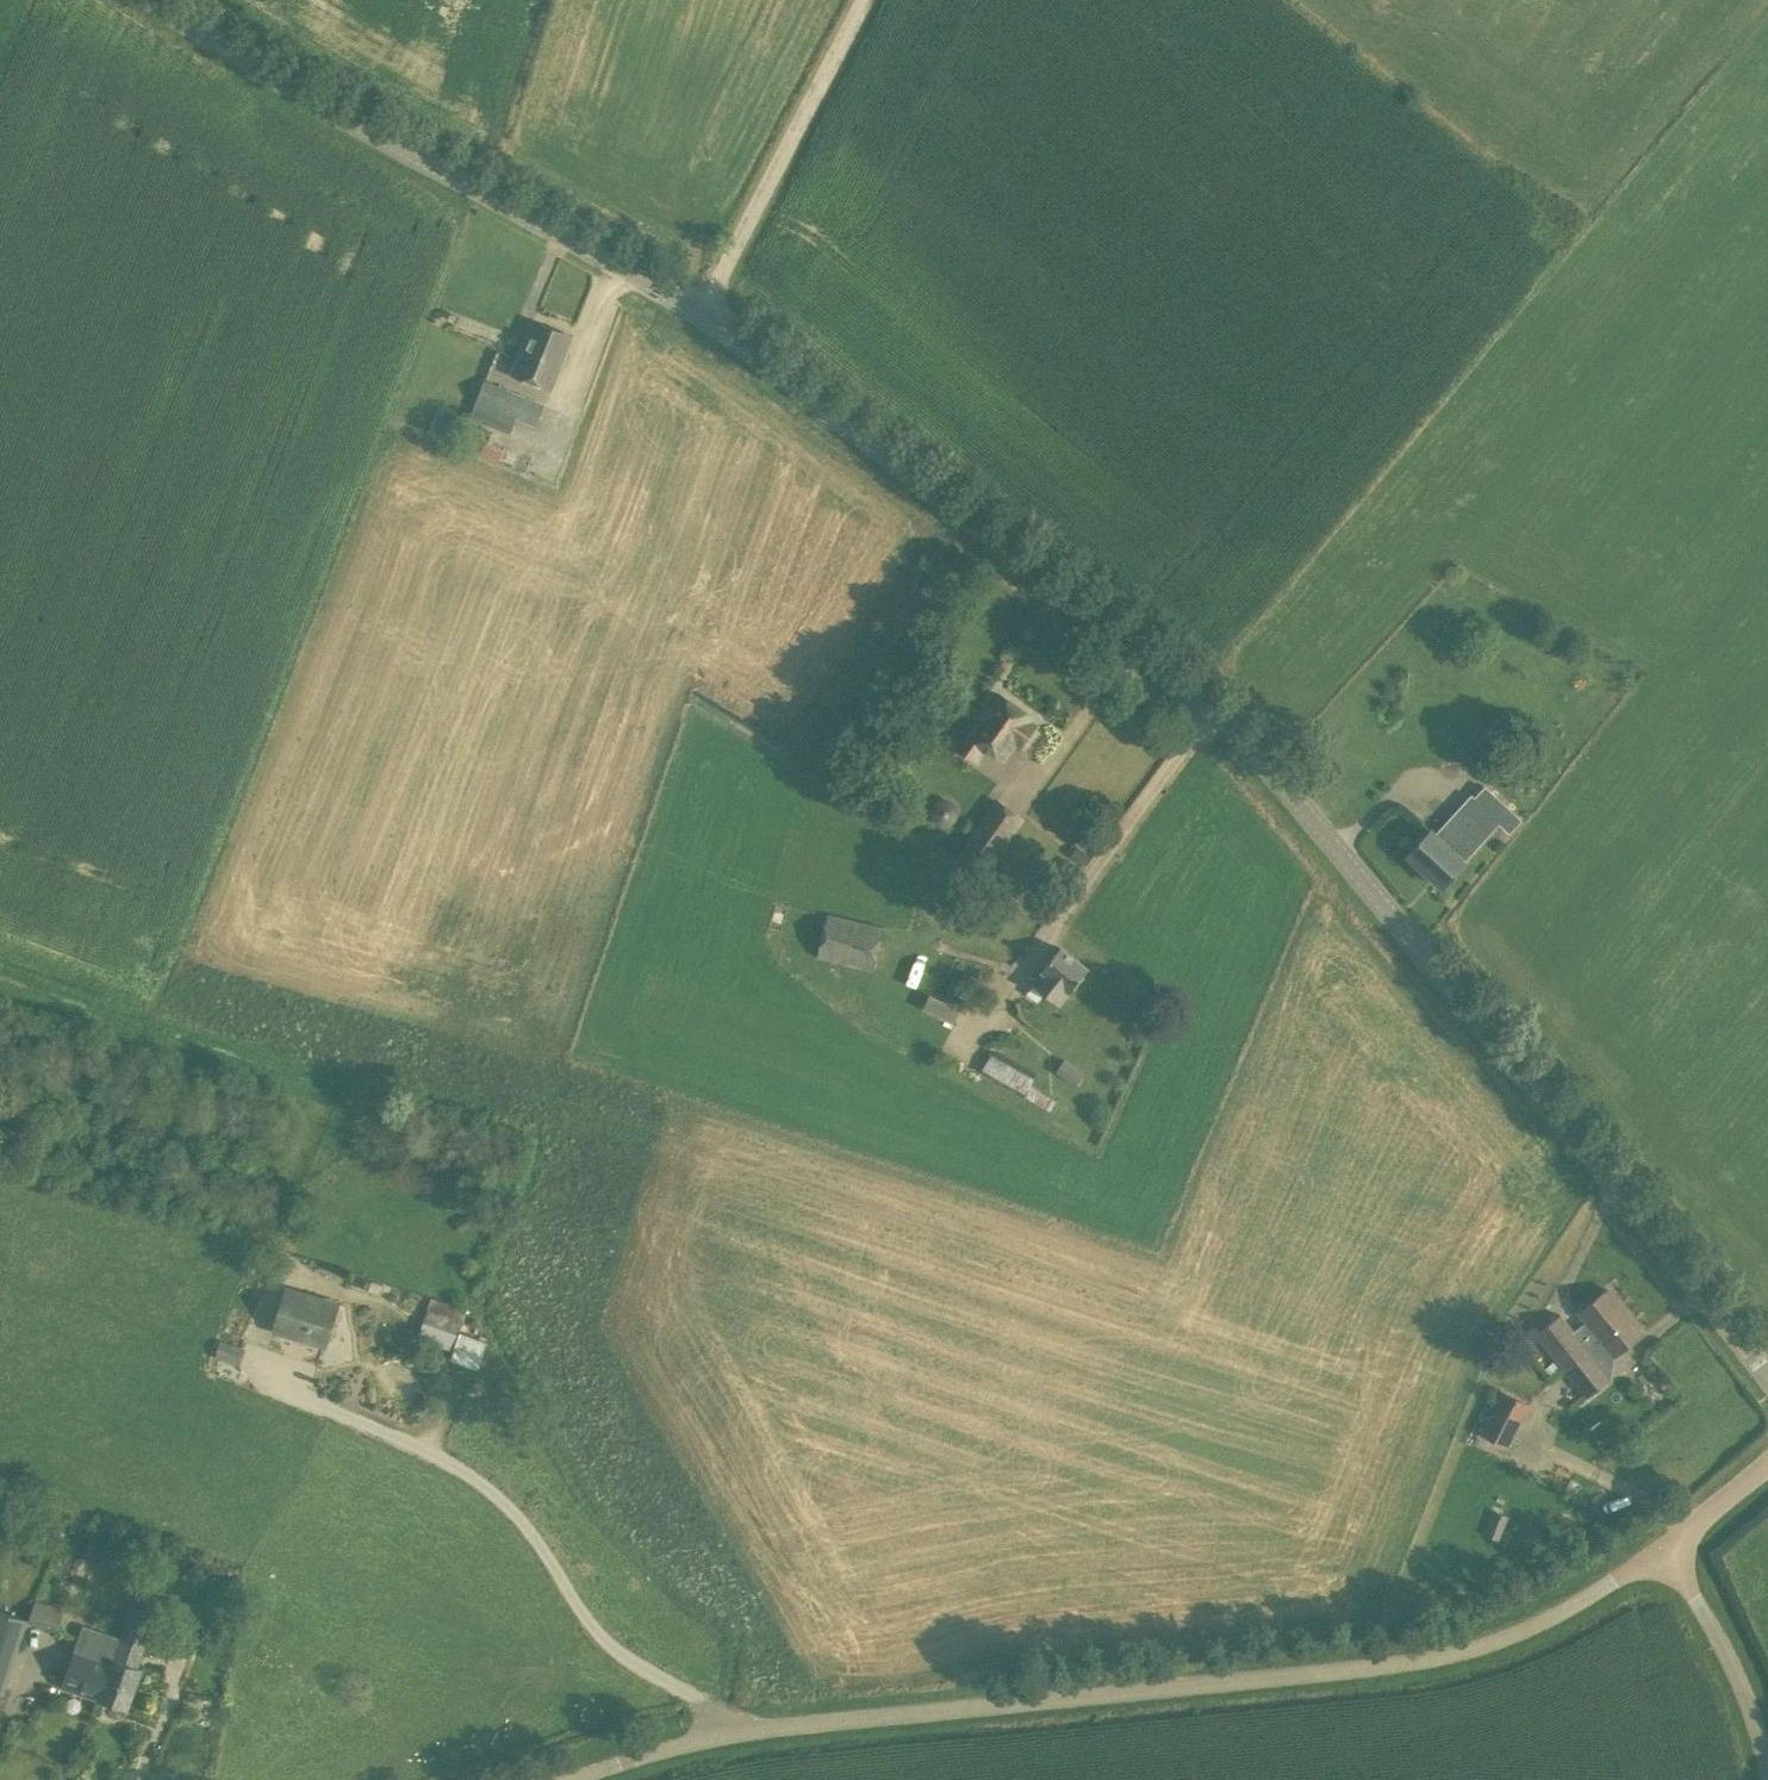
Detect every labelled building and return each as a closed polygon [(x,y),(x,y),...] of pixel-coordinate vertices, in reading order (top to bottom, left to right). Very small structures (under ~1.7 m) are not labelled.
[(572,336),(533,321),(512,374),(551,389),(572,336)] [(469,417),(510,433),(516,420),(537,427),(545,405),(485,382),(469,417)] [(484,443),(480,453),(499,460),(503,450),(484,443)] [(1030,720),(1032,716),(1000,693),(983,718),(981,717),(959,747),(975,759),(985,745),(1003,758),(1015,740),(1021,744),(1036,724),(1030,720)] [(1408,855),(1440,885),(1464,860),(1487,835),(1498,824),(1509,833),(1522,819),(1485,785),(1474,797),(1471,794),(1435,833),(1432,830),(1408,855)] [(1022,818),(997,800),(965,845),(991,862),(1022,818)] [(1089,855),(1077,846),(1071,855),(1083,863),(1089,855)] [(817,956),(873,970),(884,927),(828,914),(817,956)] [(1088,969),(1060,947),(1042,970),(1031,982),(1060,1005),(1070,992),(1088,969)] [(923,1008),(954,1023),(960,1009),(929,994),(923,1008)] [(981,1072),(1050,1109),(1058,1099),(1032,1085),(1036,1077),(992,1055),(981,1072)] [(1056,1071),(1076,1085),(1085,1072),(1065,1058),(1056,1071)] [(285,1289),(274,1329),(326,1344),(337,1304),(285,1289)] [(1535,1334),(1559,1363),(1625,1309),(1624,1308),(1622,1309),(1606,1289),(1579,1311),(1587,1322),(1575,1331),(1560,1313),(1535,1334)] [(418,1337),(452,1348),(450,1358),(478,1368),(487,1341),(461,1332),(467,1309),(432,1297),(418,1337)] [(1643,1331),(1625,1309),(1559,1363),(1586,1397),(1612,1377),(1600,1363),(1613,1354),(1614,1355),(1643,1331)] [(1561,1370),(1556,1361),(1546,1368),(1552,1376),(1561,1370)] [(1507,1445),(1528,1405),(1502,1392),(1482,1433),(1507,1445)] [(1482,1533),(1499,1540),(1508,1516),(1492,1509),(1482,1533)] [(52,1604),(36,1601),(29,1623),(56,1631),(63,1608),(52,1604)] [(131,1603),(119,1638),(117,1638),(96,1698),(97,1698),(97,1699),(128,1709),(141,1668),(139,1667),(156,1611),(131,1603)] [(0,1611),(0,1691),(6,1693),(28,1620),(0,1611)] [(63,1687),(96,1698),(117,1638),(83,1626),(63,1687)]
